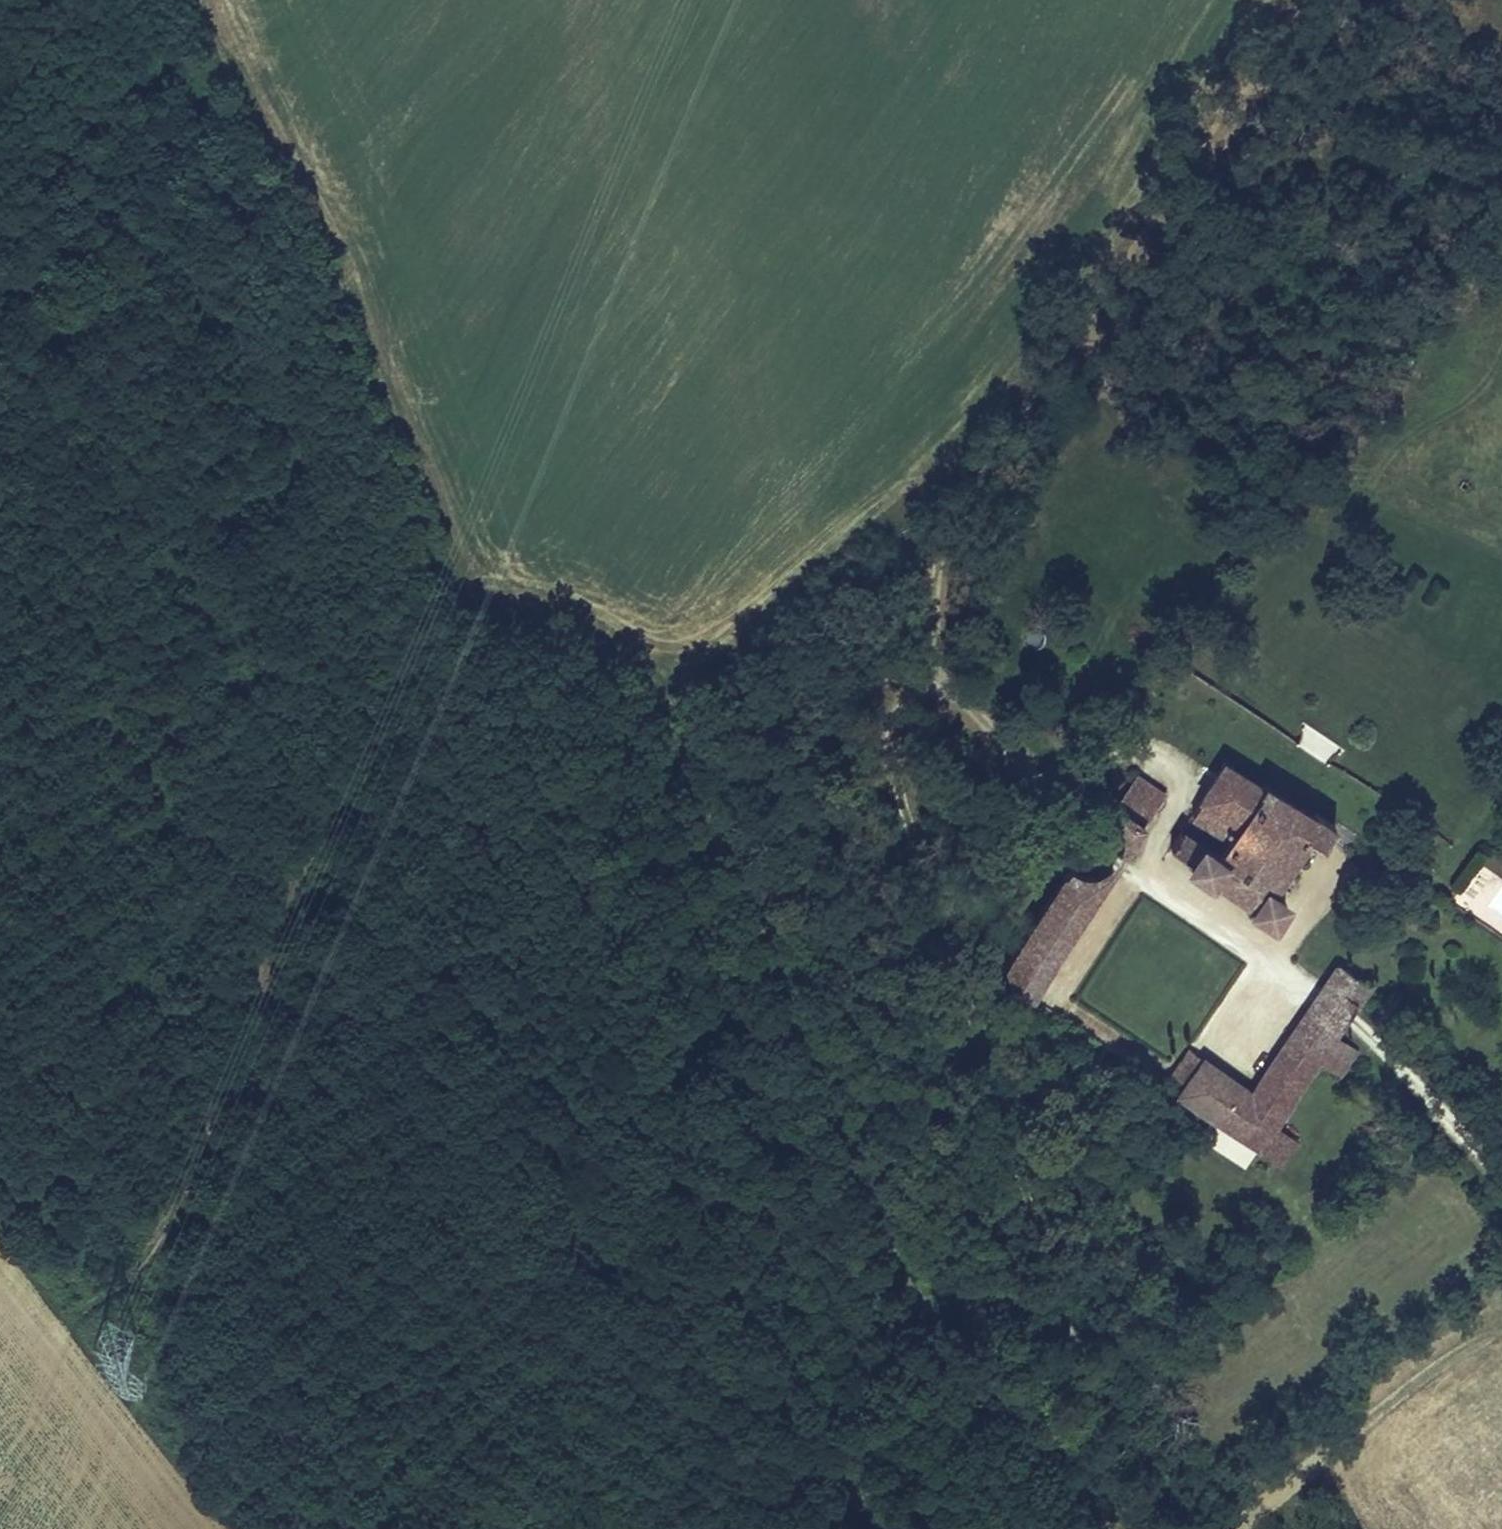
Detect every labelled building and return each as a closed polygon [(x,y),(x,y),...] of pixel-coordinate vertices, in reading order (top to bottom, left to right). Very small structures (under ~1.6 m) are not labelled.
[(1324,840),(1337,813),(1215,757),(1174,846),(1187,852),(1179,869),(1279,914),(1289,892),(1278,887),(1304,830),(1324,840)] [(1138,773),(1123,796),(1151,814),(1166,791),(1138,773)] [(1092,875),(1075,868),(1011,964),(1011,986),(1033,1001),(1150,829),(1119,810),(1104,828),(1106,829),(1112,835),(1116,841),(1117,849),(1118,856),(1117,861),(1113,867),(1109,871),(1104,874),(1098,875),(1092,875)] [(1336,958),(1250,1084),(1188,1041),(1184,1048),(1187,1057),(1186,1070),(1174,1088),(1281,1165),(1300,1137),(1277,1122),(1319,1057),(1342,1071),(1358,1044),(1338,1031),(1370,982),(1336,958)] [(1209,1144),(1236,1159),(1246,1141),(1220,1126),(1209,1144)]
